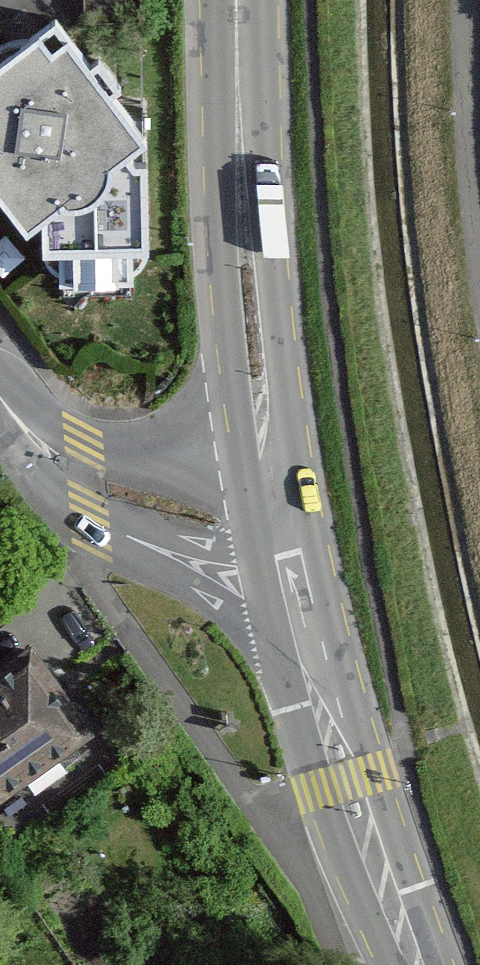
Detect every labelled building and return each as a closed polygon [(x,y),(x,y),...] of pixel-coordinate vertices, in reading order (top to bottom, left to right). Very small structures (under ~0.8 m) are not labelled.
[(53,23),(0,65),(0,186),(29,223),(44,211),(117,153),(141,135),(63,35),(53,23)] [(126,162),(117,153),(44,211),(44,246),(62,246),(62,277),(128,277),(128,244),(141,244),(141,162),(126,162)] [(25,642),(0,660),(0,790),(86,729),(25,642)]
